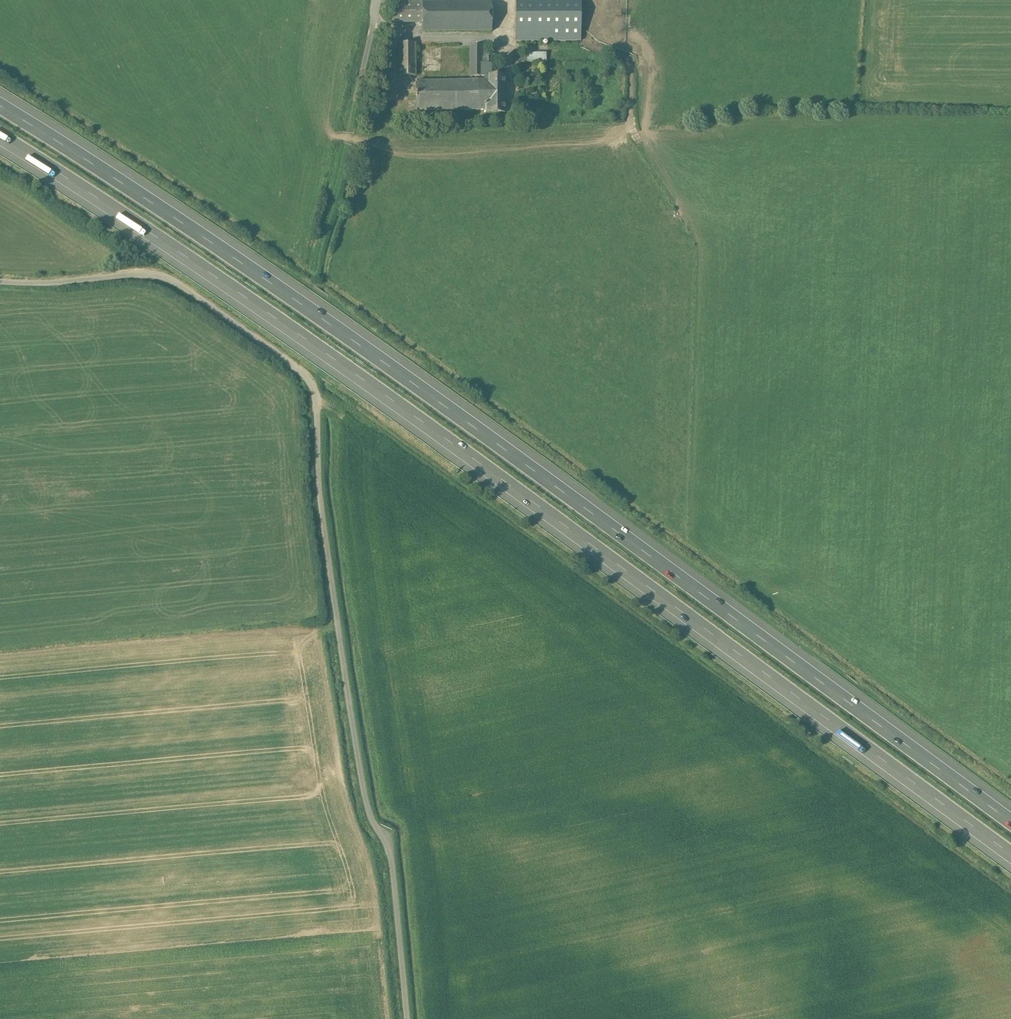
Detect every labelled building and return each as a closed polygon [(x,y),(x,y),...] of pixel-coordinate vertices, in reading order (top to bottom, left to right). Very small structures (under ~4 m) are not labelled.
[(516,42),(582,42),(582,0),(516,0),(516,42)] [(421,3),(392,2),(392,24),(421,25),(421,3)] [(493,3),(424,2),(423,31),(493,31),(493,3)] [(416,44),(400,44),(400,77),(416,77),(416,44)] [(482,48),(470,49),(470,81),(418,83),(418,115),(510,113),(509,76),(483,76),(482,48)] [(528,61),(546,60),(545,53),(528,54),(528,61)]
